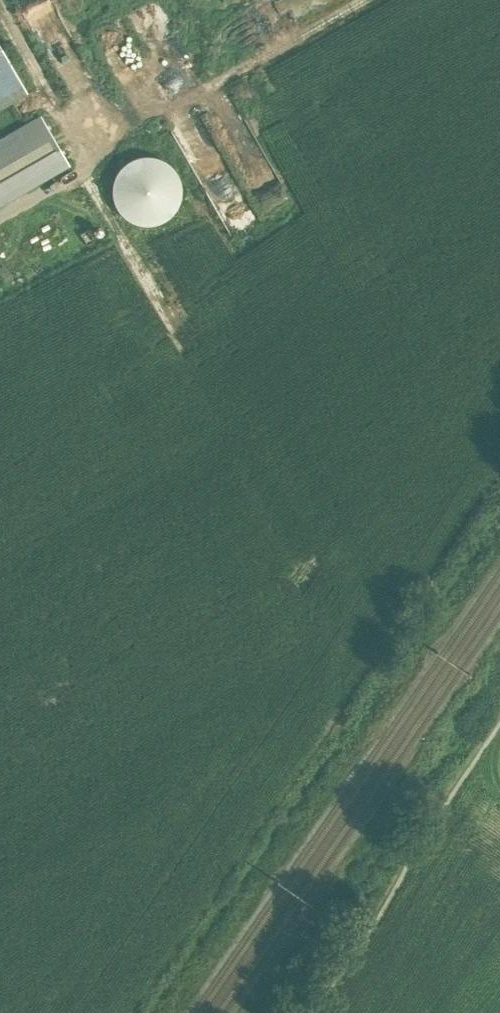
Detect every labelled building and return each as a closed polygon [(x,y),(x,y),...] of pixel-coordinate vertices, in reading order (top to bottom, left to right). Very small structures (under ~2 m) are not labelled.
[(27,93),(0,46),(0,108),(27,93)] [(0,140),(0,208),(70,167),(41,116),(0,140)] [(165,161),(158,158),(151,156),(142,156),(133,158),(126,163),(119,169),(115,176),(112,183),(112,190),(112,197),(116,206),(121,213),(127,219),(134,222),(140,224),(147,225),(158,223),(166,219),(174,211),(179,201),(181,192),(180,183),(177,175),(172,167),(165,161)]
